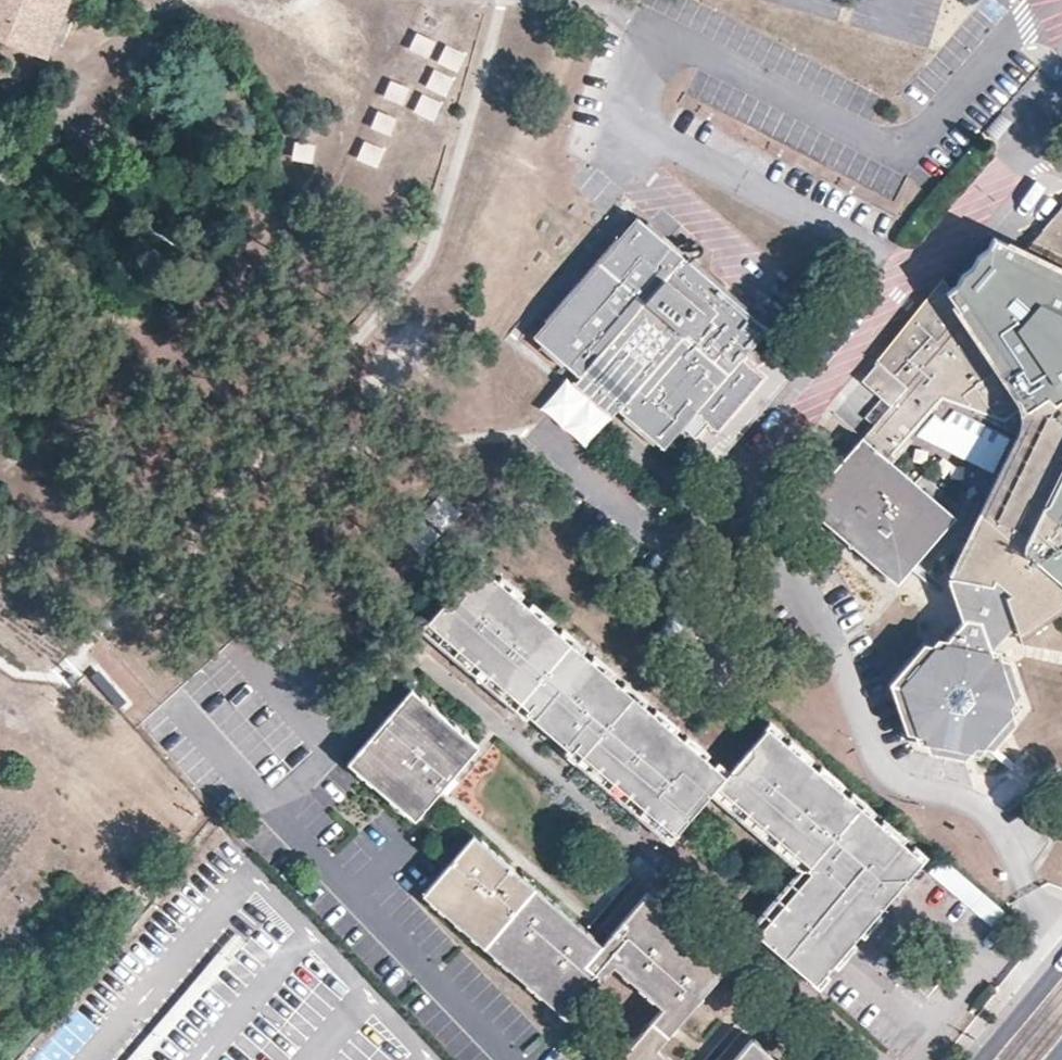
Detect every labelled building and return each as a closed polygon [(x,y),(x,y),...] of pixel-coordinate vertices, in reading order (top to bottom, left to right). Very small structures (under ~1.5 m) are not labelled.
[(46,57),(67,0),(0,0),(0,38),(46,57)] [(427,12),(421,30),(439,36),(446,19),(427,12)] [(933,644),(899,685),(918,743),(976,754),(1015,711),(999,650),(993,649),(1015,624),(1019,635),(1061,606),(1061,210),(1025,251),(997,238),(991,247),(982,253),(974,266),(963,275),(958,286),(947,293),(942,282),(878,365),(935,413),(942,405),(1015,441),(950,580),(963,621),(947,640),(937,639),(933,644)] [(766,329),(638,220),(537,337),(664,448),(695,412),(717,431),(762,378),(740,359),(766,329)] [(892,464),(935,413),(878,365),(863,382),(891,407),(808,505),(897,582),(952,518),(892,464)] [(719,773),(478,569),(475,573),(467,566),(420,621),(428,628),(425,632),(536,726),(549,710),(560,719),(546,735),(666,836),(708,786),(805,868),(759,923),(763,925),(756,934),(812,981),(818,973),(822,976),(917,863),(910,855),(913,852),(769,731),(766,734),(758,727),(719,773)] [(477,747),(411,691),(348,764),(416,820),(477,747)] [(474,835),(424,894),(566,1017),(612,967),(661,1008),(617,1059),(671,1059),(657,1048),(729,963),(647,892),(602,944),(474,835)] [(1003,908),(940,855),(926,871),(989,924),(1003,908)] [(751,1039),(733,1059),(775,1059),(751,1039)]
